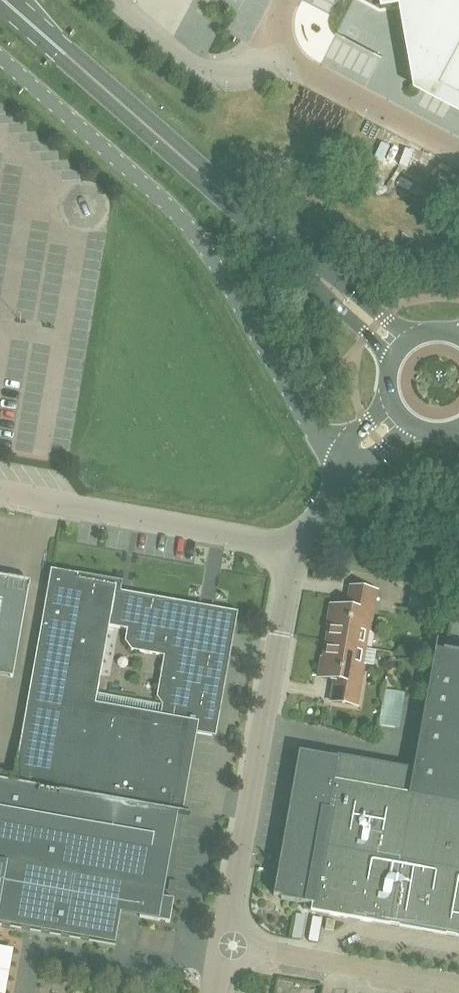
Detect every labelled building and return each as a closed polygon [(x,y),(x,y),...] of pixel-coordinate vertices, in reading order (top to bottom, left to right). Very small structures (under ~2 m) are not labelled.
[(345,35),(396,61),(412,30),(386,17),(395,0),(376,0),(374,4),(366,0),(362,0),(345,35)] [(441,88),(458,98),(458,54),(441,88)] [(89,219),(105,205),(98,197),(82,211),(89,219)] [(213,736),(238,614),(122,592),(124,583),(53,570),(15,783),(179,812),(194,732),(213,736)] [(0,578),(0,675),(14,678),(31,584),(0,578)] [(328,642),(363,648),(366,631),(371,632),(378,592),(351,588),(348,609),(332,606),(329,624),(331,624),(328,642)] [(363,648),(328,642),(325,659),(323,659),(320,678),(336,681),(332,702),(358,707),(365,666),(360,665),(363,648)] [(276,898),(283,899),(283,901),(307,905),(306,911),(314,912),(314,913),(391,926),(458,937),(458,654),(436,650),(415,771),(321,754),(300,750),(291,806),(283,852),(276,898)] [(407,730),(413,693),(394,690),(387,727),(407,730)] [(179,812),(15,783),(0,780),(0,923),(116,944),(122,913),(171,922),(175,899),(166,897),(179,812)] [(328,944),(333,920),(322,917),(317,942),(328,944)]
